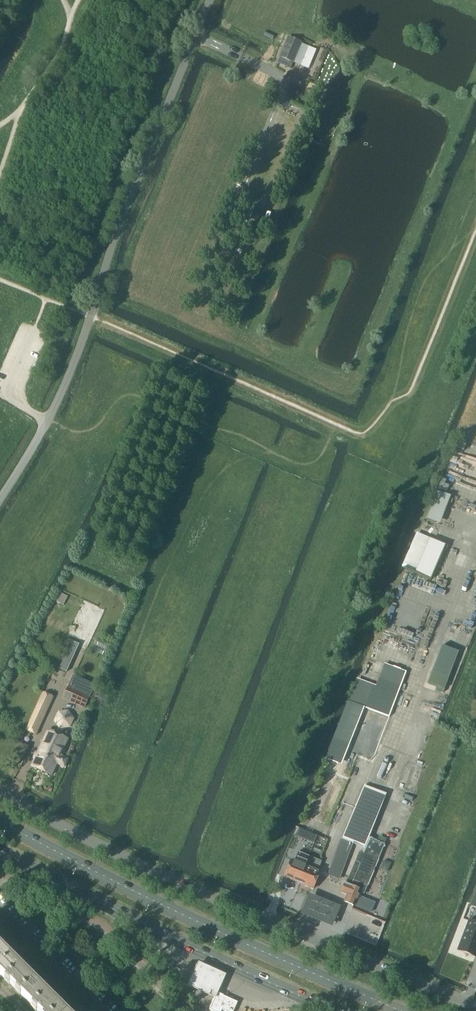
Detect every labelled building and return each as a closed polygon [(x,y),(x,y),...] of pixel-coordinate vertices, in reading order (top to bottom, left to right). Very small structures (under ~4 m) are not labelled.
[(288,37),(277,63),(290,69),(301,43),(288,37)] [(308,69),(316,50),(302,44),(294,63),(308,69)] [(415,541),(404,566),(401,573),(402,573),(402,572),(428,583),(431,575),(444,545),(419,534),(415,541)] [(56,601),(64,605),(68,596),(60,593),(56,601)] [(427,684),(437,687),(436,690),(443,693),(444,690),(443,689),(451,668),(458,652),(442,645),(434,665),(427,684)] [(358,705),(367,708),(389,717),(406,673),(396,669),(384,665),(376,687),(368,684),(366,690),(355,685),(349,701),(358,705)] [(62,698),(84,708),(95,685),(73,675),(62,698)] [(52,697),(45,694),(44,693),(27,730),(35,734),(52,697)] [(355,713),(358,705),(349,701),(346,709),(355,713)] [(31,766),(45,773),(51,776),(51,775),(56,763),(64,767),(67,759),(60,755),(67,739),(58,735),(62,728),(69,727),(73,719),(68,711),(58,712),(54,720),(60,727),(57,734),(48,730),(31,766)] [(345,738),(335,735),(326,757),(336,761),(345,738)] [(328,872),(333,874),(340,877),(353,844),(353,843),(352,843),(357,833),(357,834),(373,798),(372,798),(375,791),(376,791),(376,790),(364,785),(342,839),(341,838),(328,872)] [(344,902),(353,906),(360,891),(364,893),(384,844),(370,838),(363,854),(358,852),(347,879),(349,879),(347,885),(344,884),(341,892),(347,895),(344,902)] [(284,877),(298,883),(309,856),(297,852),(293,861),(291,860),(284,877)] [(309,856),(298,883),(313,889),(319,872),(317,871),(321,861),(309,856)] [(325,902),(308,895),(301,915),(317,922),(332,928),(340,908),(325,902)] [(475,955),(475,923),(469,920),(458,950),(460,951),(460,952),(462,953),(464,953),(465,953),(468,954),(469,955),(472,956),(473,956),(475,957),(475,955)] [(14,960),(0,946),(0,973),(14,960)] [(14,960),(0,973),(0,974),(37,1010),(65,1010),(56,1002),(59,1000),(53,994),(51,997),(29,975),(32,973),(26,967),(24,970),(14,960)] [(226,976),(198,963),(194,971),(187,987),(215,999),(226,976)] [(227,998),(222,995),(217,993),(209,1010),(213,1010),(221,1010),(224,1010),(233,1010),(237,1002),(227,998)]
